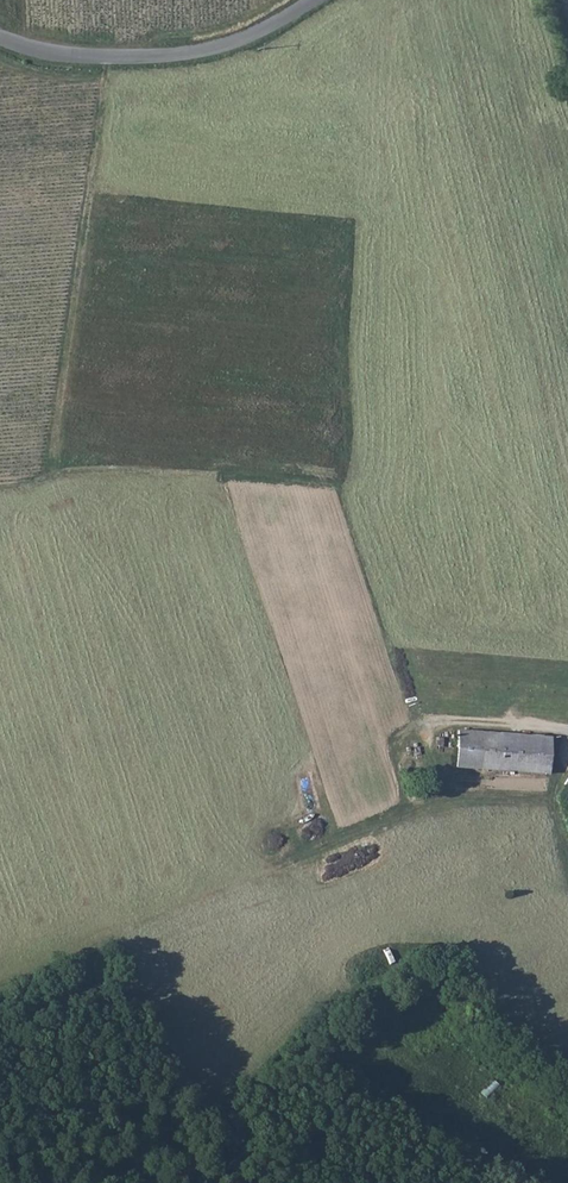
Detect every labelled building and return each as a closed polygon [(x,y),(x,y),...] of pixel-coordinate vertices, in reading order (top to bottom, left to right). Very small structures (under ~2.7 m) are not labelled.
[(81,703),(64,710),(69,723),(86,717),(81,703)] [(537,740),(451,738),(450,775),(548,779),(548,775),(537,740)] [(549,740),(537,740),(548,775),(549,740)]
